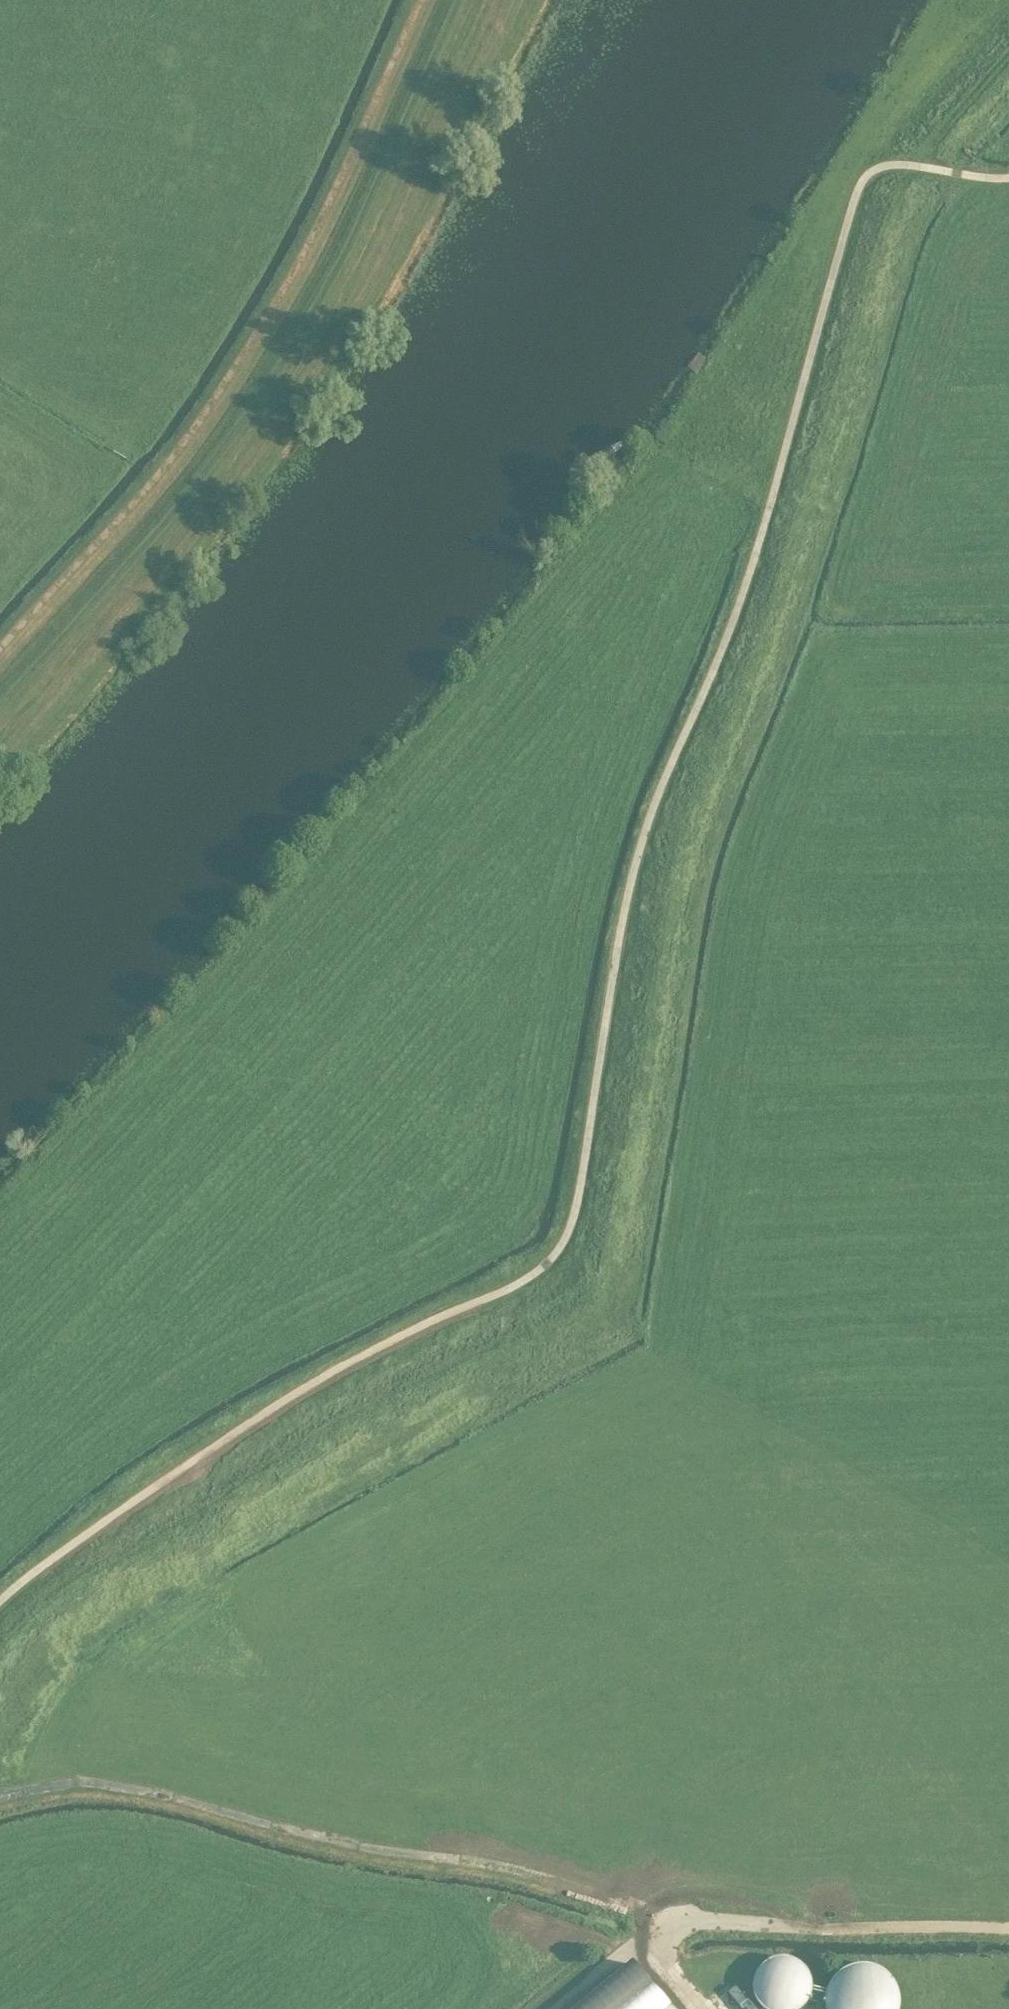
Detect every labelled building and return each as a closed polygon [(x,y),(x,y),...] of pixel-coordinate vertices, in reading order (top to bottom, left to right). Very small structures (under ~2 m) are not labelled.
[(766,2008),(792,2008),(799,2004),(804,1997),(807,1988),(807,1978),(803,1969),(797,1961),(788,1957),(778,1955),(768,1957),(760,1963),(753,1971),(750,1981),(751,1991),(756,2001),(763,2008),(766,2008)] [(568,2008),(676,2008),(631,1956),(568,2008)] [(899,2003),(899,1992),(895,1981),(888,1971),(878,1964),(867,1960),(854,1960),(843,1964),(833,1972),(827,1982),(823,1994),(824,2006),(826,2008),(897,2008),(899,2003)]
